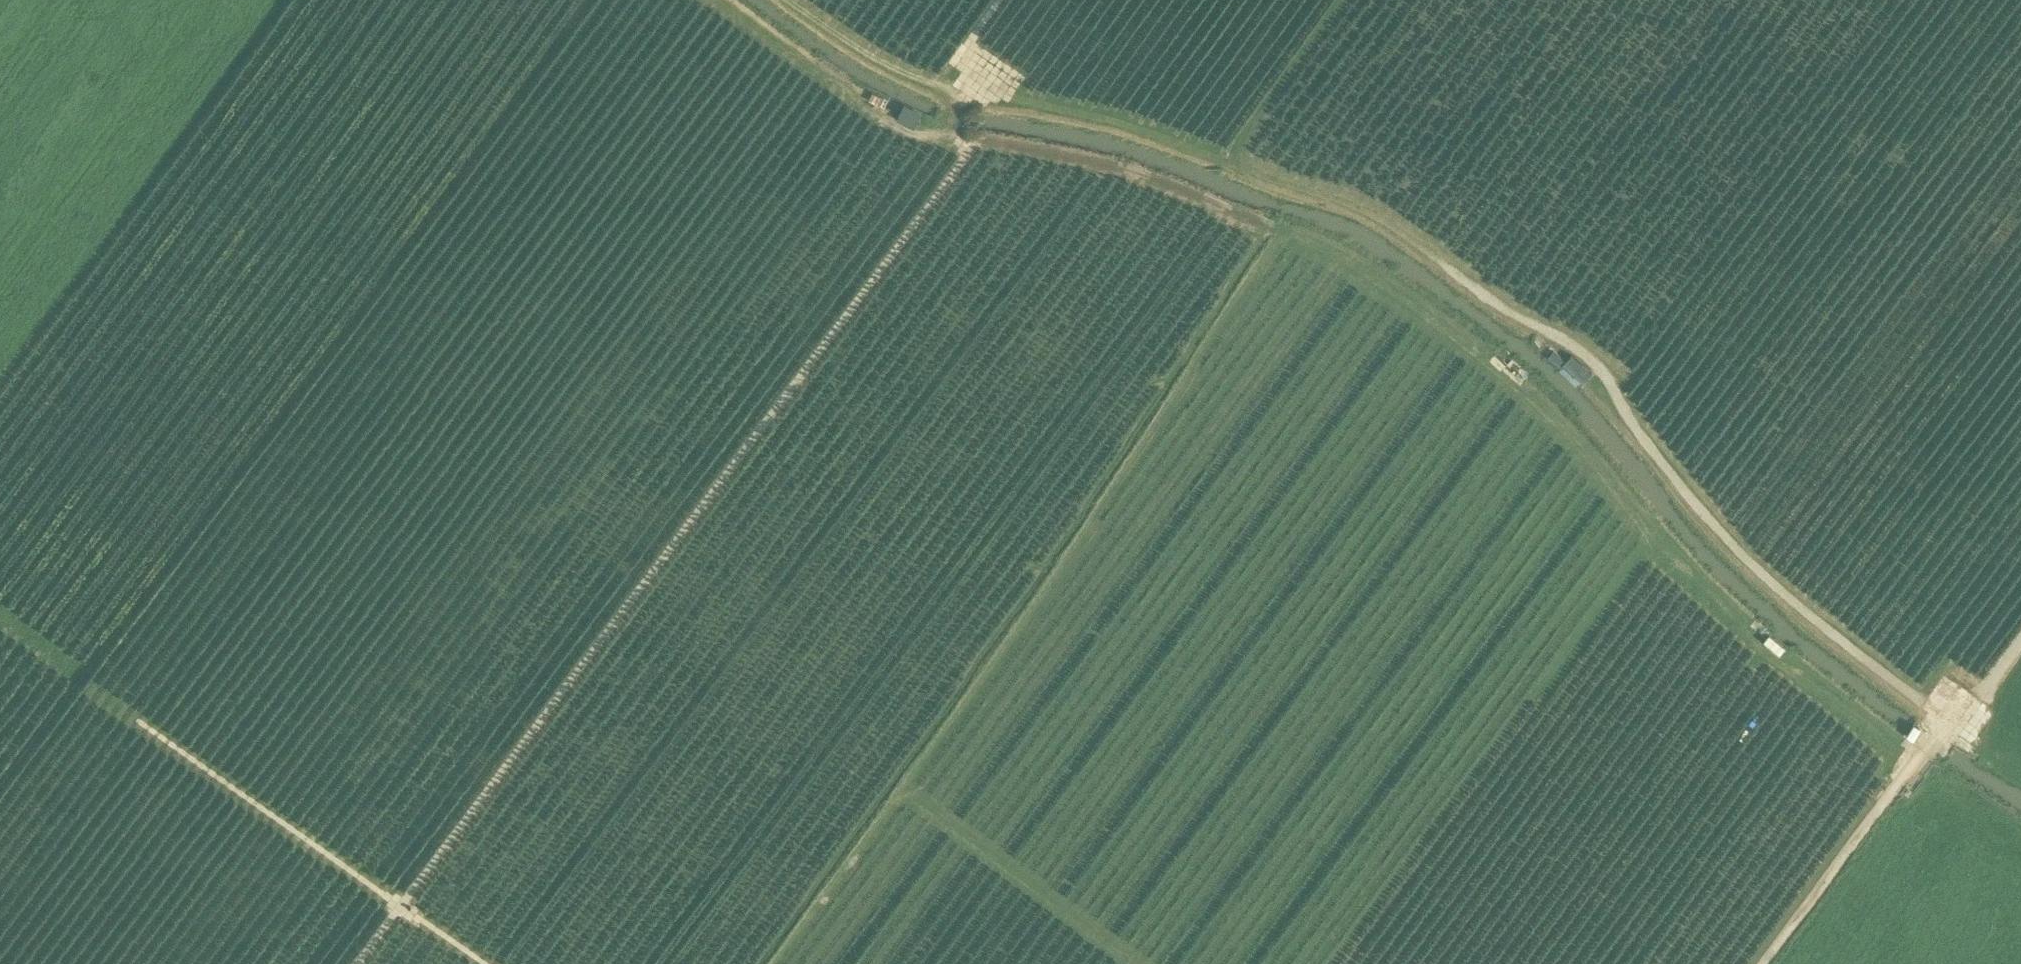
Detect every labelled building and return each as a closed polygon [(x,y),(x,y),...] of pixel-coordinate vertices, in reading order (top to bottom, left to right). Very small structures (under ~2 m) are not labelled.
[(888,100),(872,92),(868,100),(885,108),(888,100)] [(1563,364),(1584,383),(1593,373),(1572,354),(1563,364)]
